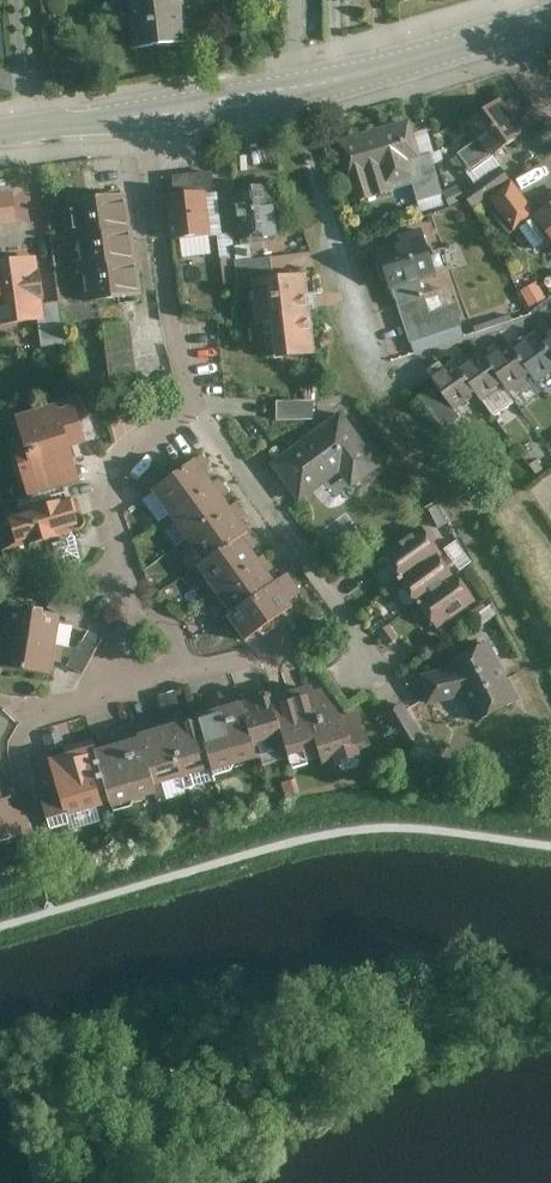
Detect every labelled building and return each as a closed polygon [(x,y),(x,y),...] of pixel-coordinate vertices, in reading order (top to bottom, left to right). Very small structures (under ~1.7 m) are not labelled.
[(128,51),(190,47),(187,0),(125,0),(128,51)] [(523,132),(500,100),(469,123),(478,137),(457,153),(469,170),(523,132)] [(408,120),(336,140),(352,199),(411,184),(416,202),(442,194),(430,153),(418,156),(408,120)] [(274,185),(236,189),(242,239),(280,235),(274,185)] [(514,232),(533,217),(508,185),(488,201),(514,232)] [(209,191),(170,195),(175,238),(214,233),(209,191)] [(76,232),(132,225),(128,192),(72,199),(76,232)] [(18,222),(15,194),(0,196),(0,225),(18,222)] [(533,217),(550,240),(550,203),(533,217)] [(76,232),(80,265),(136,258),(132,225),(76,232)] [(397,243),(377,249),(391,288),(418,279),(435,273),(420,229),(394,236),(397,243)] [(241,281),(258,280),(275,278),(273,257),(240,260),(241,281)] [(85,300),(141,293),(136,258),(80,265),(85,300)] [(0,263),(0,322),(41,317),(40,303),(35,259),(0,263)] [(316,351),(307,275),(275,278),(258,280),(261,320),(277,319),(282,355),(316,351)] [(418,279),(391,288),(397,306),(425,297),(418,279)] [(530,307),(547,297),(538,281),(520,291),(530,307)] [(430,312),(425,297),(397,306),(410,343),(461,326),(453,305),(430,312)] [(59,300),(40,303),(41,317),(45,346),(65,343),(59,300)] [(133,321),(106,324),(112,379),(139,376),(133,321)] [(531,378),(535,383),(550,372),(550,353),(543,342),(536,332),(512,350),(531,378)] [(508,344),(486,359),(504,386),(509,393),(531,378),(512,350),(508,344)] [(457,367),(474,393),(481,402),(504,386),(486,359),(481,352),(457,367)] [(457,367),(452,359),(427,376),(434,385),(450,410),(474,393),(457,367)] [(450,410),(434,385),(419,395),(444,429),(458,420),(450,410)] [(314,400),(277,400),(277,416),(315,416),(314,400)] [(59,404),(18,417),(28,453),(20,456),(30,496),(83,479),(73,448),(88,444),(78,406),(61,412),(59,404)] [(344,413),(275,463),(302,500),(343,471),(355,486),(383,465),(344,413)] [(200,458),(155,490),(173,515),(218,482),(200,458)] [(218,482),(173,515),(189,538),(235,505),(218,482)] [(83,530),(75,498),(3,517),(12,548),(83,530)] [(235,505),(189,538),(208,563),(247,535),(253,531),(235,505)] [(390,555),(406,579),(404,581),(420,604),(422,602),(438,625),(475,599),(459,577),(457,578),(441,555),(443,554),(427,530),(390,555)] [(201,568),(217,591),(263,558),(247,535),(208,563),(201,568)] [(263,558),(217,591),(234,615),(280,582),(263,558)] [(280,582),(234,615),(252,639),(298,606),(280,582)] [(5,637),(60,646),(64,620),(9,611),(5,637)] [(86,671),(99,633),(85,628),(72,666),(86,671)] [(5,637),(0,666),(55,675),(60,646),(5,637)] [(521,702),(492,645),(452,665),(454,668),(426,675),(432,703),(467,694),(481,722),(521,702)] [(318,688),(277,699),(291,750),(295,765),(326,757),(327,765),(375,752),(363,714),(349,718),(328,691),(320,694),(318,688)] [(277,699),(250,706),(264,757),(291,750),(277,699)] [(408,766),(432,751),(401,701),(377,716),(408,766)] [(215,717),(231,768),(264,757),(250,706),(215,717)] [(196,779),(231,768),(215,717),(181,727),(196,779)] [(145,736),(146,741),(159,787),(196,779),(181,727),(145,736)] [(98,754),(113,805),(160,792),(159,787),(146,741),(98,754)] [(98,754),(54,767),(69,818),(113,805),(98,754)] [(0,802),(0,843),(20,837),(10,800),(0,802)]
